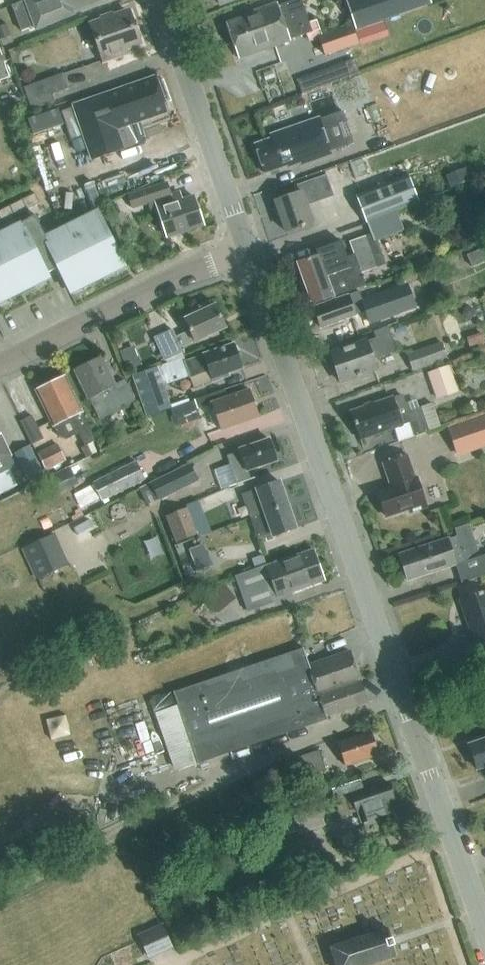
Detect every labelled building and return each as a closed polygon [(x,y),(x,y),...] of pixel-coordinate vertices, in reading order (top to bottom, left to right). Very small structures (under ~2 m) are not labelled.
[(11,4),(21,30),(34,26),(35,29),(74,14),(73,11),(102,0),(23,0),(11,4)] [(289,42),(288,40),(312,32),(301,0),(297,0),(278,7),(277,3),(263,8),(263,10),(226,23),(239,59),(289,42)] [(355,29),(432,3),(431,0),(348,0),(346,1),(355,29)] [(122,50),(139,44),(128,12),(83,27),(90,47),(98,45),(103,61),(124,54),(122,50)] [(355,32),(353,25),(319,37),(325,55),(359,43),(355,32)] [(363,29),(355,32),(359,43),(360,46),(361,45),(367,43),(363,29)] [(10,78),(0,49),(0,81),(10,78)] [(305,91),(361,70),(356,57),(301,77),(305,91)] [(53,94),(68,88),(63,73),(24,87),(32,109),(55,101),(53,94)] [(111,94),(105,96),(116,127),(121,125),(144,117),(154,114),(153,110),(164,106),(155,78),(111,93),(111,94)] [(105,96),(74,106),(93,160),(122,150),(124,150),(116,127),(105,96)] [(27,119),(33,135),(63,125),(58,109),(27,119)] [(301,166),(331,155),(330,152),(354,144),(343,112),(320,120),(319,118),(271,134),(272,138),(255,144),(265,174),(287,167),(287,168),(300,163),(301,166)] [(368,176),(362,161),(350,166),(356,181),(368,176)] [(297,194),(275,201),(286,232),(312,222),(304,199),(316,194),(319,202),(334,196),(327,175),(294,186),(297,194)] [(367,222),(397,210),(419,202),(409,175),(356,196),(366,222),(367,222)] [(155,201),(167,237),(204,225),(194,197),(182,201),(179,193),(163,198),(158,184),(131,193),(135,204),(157,197),(158,200),(155,201)] [(404,230),(397,210),(367,222),(374,241),(404,230)] [(128,225),(123,212),(111,216),(117,230),(128,225)] [(68,289),(80,283),(82,288),(114,273),(112,267),(124,262),(101,216),(88,223),(85,216),(52,233),(46,237),(39,223),(36,215),(28,219),(28,220),(0,234),(0,304),(12,298),(9,292),(31,281),(34,287),(51,278),(48,273),(58,268),(68,289)] [(318,256),(297,263),(312,305),(334,297),(333,297),(365,285),(361,273),(376,268),(365,236),(349,242),(354,255),(347,257),(341,242),(316,250),(318,256)] [(468,251),(472,263),(484,259),(484,245),(468,251)] [(356,316),(356,315),(365,312),(370,324),(415,308),(407,285),(367,299),(365,295),(361,297),(359,292),(314,308),(321,328),(356,316)] [(183,352),(181,347),(195,341),(195,342),(226,328),(216,304),(199,312),(198,309),(189,313),(190,316),(185,318),(190,330),(176,337),(173,330),(154,338),(164,361),(183,352)] [(373,359),(397,351),(388,327),(374,332),(376,338),(367,341),(366,341),(331,353),(341,382),(376,370),(373,359)] [(483,332),(466,338),(471,352),(484,347),(484,339),(483,332)] [(448,359),(442,343),(408,355),(413,370),(448,359)] [(228,376),(227,374),(243,368),(234,344),(204,354),(204,355),(185,361),(190,376),(209,370),(213,382),(228,376)] [(127,369),(140,364),(134,347),(120,351),(127,369)] [(100,419),(136,401),(125,380),(116,385),(102,357),(75,370),(89,399),(90,398),(100,419)] [(165,364),(157,367),(163,386),(190,376),(185,361),(184,357),(165,364)] [(436,399),(458,392),(450,365),(427,372),(436,399)] [(147,415),(171,407),(163,386),(157,367),(133,375),(147,415)] [(78,434),(84,446),(96,440),(65,376),(36,390),(59,436),(67,440),(78,434)] [(212,404),(221,430),(260,417),(250,390),(227,398),(225,390),(195,400),(198,409),(212,404)] [(392,397),(351,411),(360,440),(395,428),(399,442),(408,439),(414,437),(430,432),(421,407),(408,412),(402,394),(392,397)] [(484,447),(484,413),(447,427),(457,457),(484,447)] [(34,414),(23,420),(35,442),(46,436),(34,414)] [(11,455),(1,434),(0,435),(0,474),(6,471),(16,466),(11,455)] [(248,471),(277,461),(269,439),(240,449),(240,451),(227,456),(237,484),(251,479),(248,471)] [(36,455),(31,445),(15,452),(29,481),(45,473),(36,455)] [(47,469),(65,460),(57,445),(40,454),(47,469)] [(427,507),(417,478),(416,479),(408,455),(383,464),(391,487),(378,491),(386,516),(409,509),(411,513),(427,507)] [(146,480),(136,461),(92,482),(102,501),(146,480)] [(159,500),(198,480),(190,464),(151,484),(159,500)] [(59,493),(79,484),(71,468),(51,477),(59,493)] [(0,474),(0,495),(15,488),(6,471),(0,474)] [(280,481),(257,489),(242,495),(245,504),(246,504),(251,517),(265,512),(288,505),(280,481)] [(288,505),(265,512),(251,517),(259,541),(273,536),(296,528),(288,505)] [(188,508),(166,516),(176,542),(198,534),(188,508)] [(457,536),(449,539),(449,538),(399,555),(408,580),(457,564),(457,562),(466,559),(478,551),(470,524),(455,529),(457,536)] [(70,564),(55,532),(21,548),(36,580),(70,564)] [(289,596),(288,593),(325,581),(313,549),(278,562),(278,561),(235,576),(247,611),(289,596)] [(197,572),(209,567),(205,556),(193,560),(197,572)] [(205,598),(218,613),(236,598),(222,583),(205,598)] [(482,593),(482,591),(478,593),(478,594),(461,600),(476,644),(484,641),(484,592),(482,593)] [(304,648),(174,692),(198,764),(328,719),(327,716),(367,702),(350,651),(309,665),(304,648)] [(346,766),(379,755),(372,732),(338,743),(346,766)] [(469,744),(478,769),(484,767),(484,739),(469,744)] [(298,780),(326,771),(320,750),(291,760),(298,780)] [(364,790),(361,779),(332,789),(336,800),(347,797),(351,810),(357,808),(358,811),(359,811),(363,822),(391,813),(387,801),(394,799),(389,782),(364,790)] [(291,811),(299,835),(326,825),(317,802),(291,811)] [(161,925),(138,935),(146,952),(168,943),(161,925)] [(397,955),(397,954),(396,954),(394,947),(395,947),(391,937),(389,931),(388,929),(331,947),(334,956),(333,956),(336,964),(368,964),(397,955)]
